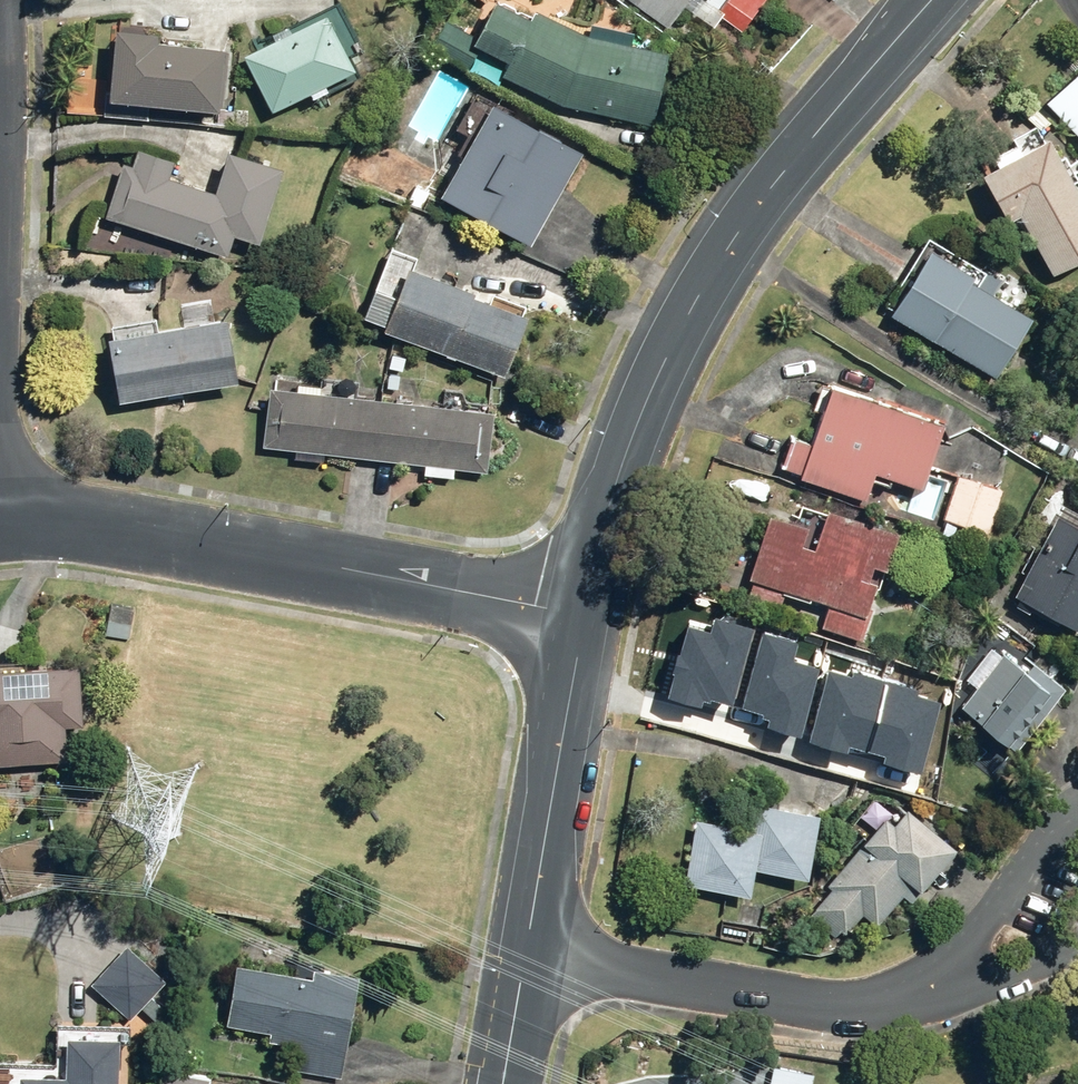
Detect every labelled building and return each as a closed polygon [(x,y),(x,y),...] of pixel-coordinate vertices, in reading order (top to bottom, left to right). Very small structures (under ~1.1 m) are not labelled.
[(449,15),(435,43),(476,63),(484,45),(512,59),(507,69),(572,102),(660,122),(671,49),(589,31),(523,0),(506,0),(487,34),(449,15)] [(669,28),(689,4),(712,23),(722,11),(744,29),(768,0),(635,0),(669,28)] [(334,6),(249,47),(280,111),(365,70),(334,6)] [(169,26),(125,24),(121,97),(233,103),(237,43),(168,40),(169,26)] [(1051,96),(1077,123),(1077,68),(1051,96)] [(538,245),(589,146),(485,92),(434,191),(538,245)] [(987,158),(1013,212),(1026,206),(1057,270),(1077,260),(1077,159),(1061,123),(987,158)] [(143,166),(125,161),(110,212),(238,250),(243,233),(268,240),(290,165),(239,150),(227,190),(178,175),(183,156),(149,146),(143,166)] [(932,236),(890,305),(1005,375),(1046,306),(932,236)] [(390,253),(366,315),(514,373),(538,311),(390,253)] [(128,399),(248,378),(237,315),(117,336),(128,399)] [(780,467),(808,476),(875,496),(883,471),(927,484),(948,415),(838,381),(820,439),(792,431),(780,467)] [(274,383),(267,445),(494,471),(501,410),(274,383)] [(1009,481),(968,469),(952,519),(993,532),(1009,481)] [(776,512),(756,577),(835,601),(827,626),(870,639),(906,524),(829,501),(821,526),(776,512)] [(1062,507),(1019,588),(1077,619),(1077,515),(1062,507)] [(733,705),(755,630),(717,619),(712,635),(690,629),(670,699),(702,708),(705,697),(733,705)] [(797,644),(765,635),(743,709),(773,718),(770,728),(803,737),(822,671),(792,662),(797,644)] [(1013,637),(965,700),(1021,743),(1069,680),(1013,637)] [(0,663),(0,761),(73,756),(70,721),(91,720),(87,658),(0,663)] [(864,750),(884,681),(856,673),(854,681),(831,674),(811,743),(848,754),(851,747),(864,750)] [(891,682),(870,753),(886,758),(885,764),(920,774),(940,705),(915,697),(917,690),(891,682)] [(758,817),(700,809),(689,881),(758,891),(761,868),(820,876),(830,806),(761,796),(758,817)] [(905,818),(896,810),(807,907),(845,941),(871,912),(881,921),(908,892),(920,903),(972,847),(921,800),(905,818)] [(133,1017),(170,977),(130,942),(93,982),(133,1017)] [(344,1076),(365,971),(319,962),(317,973),(243,959),(231,1022),(275,1030),(274,1036),(304,1042),(299,1067),(344,1076)] [(126,1027),(76,1026),(74,1071),(27,1069),(27,1080),(0,1079),(0,1083),(124,1083),(126,1027)] [(772,1070),(770,1083),(813,1083),(814,1078),(772,1070)]
